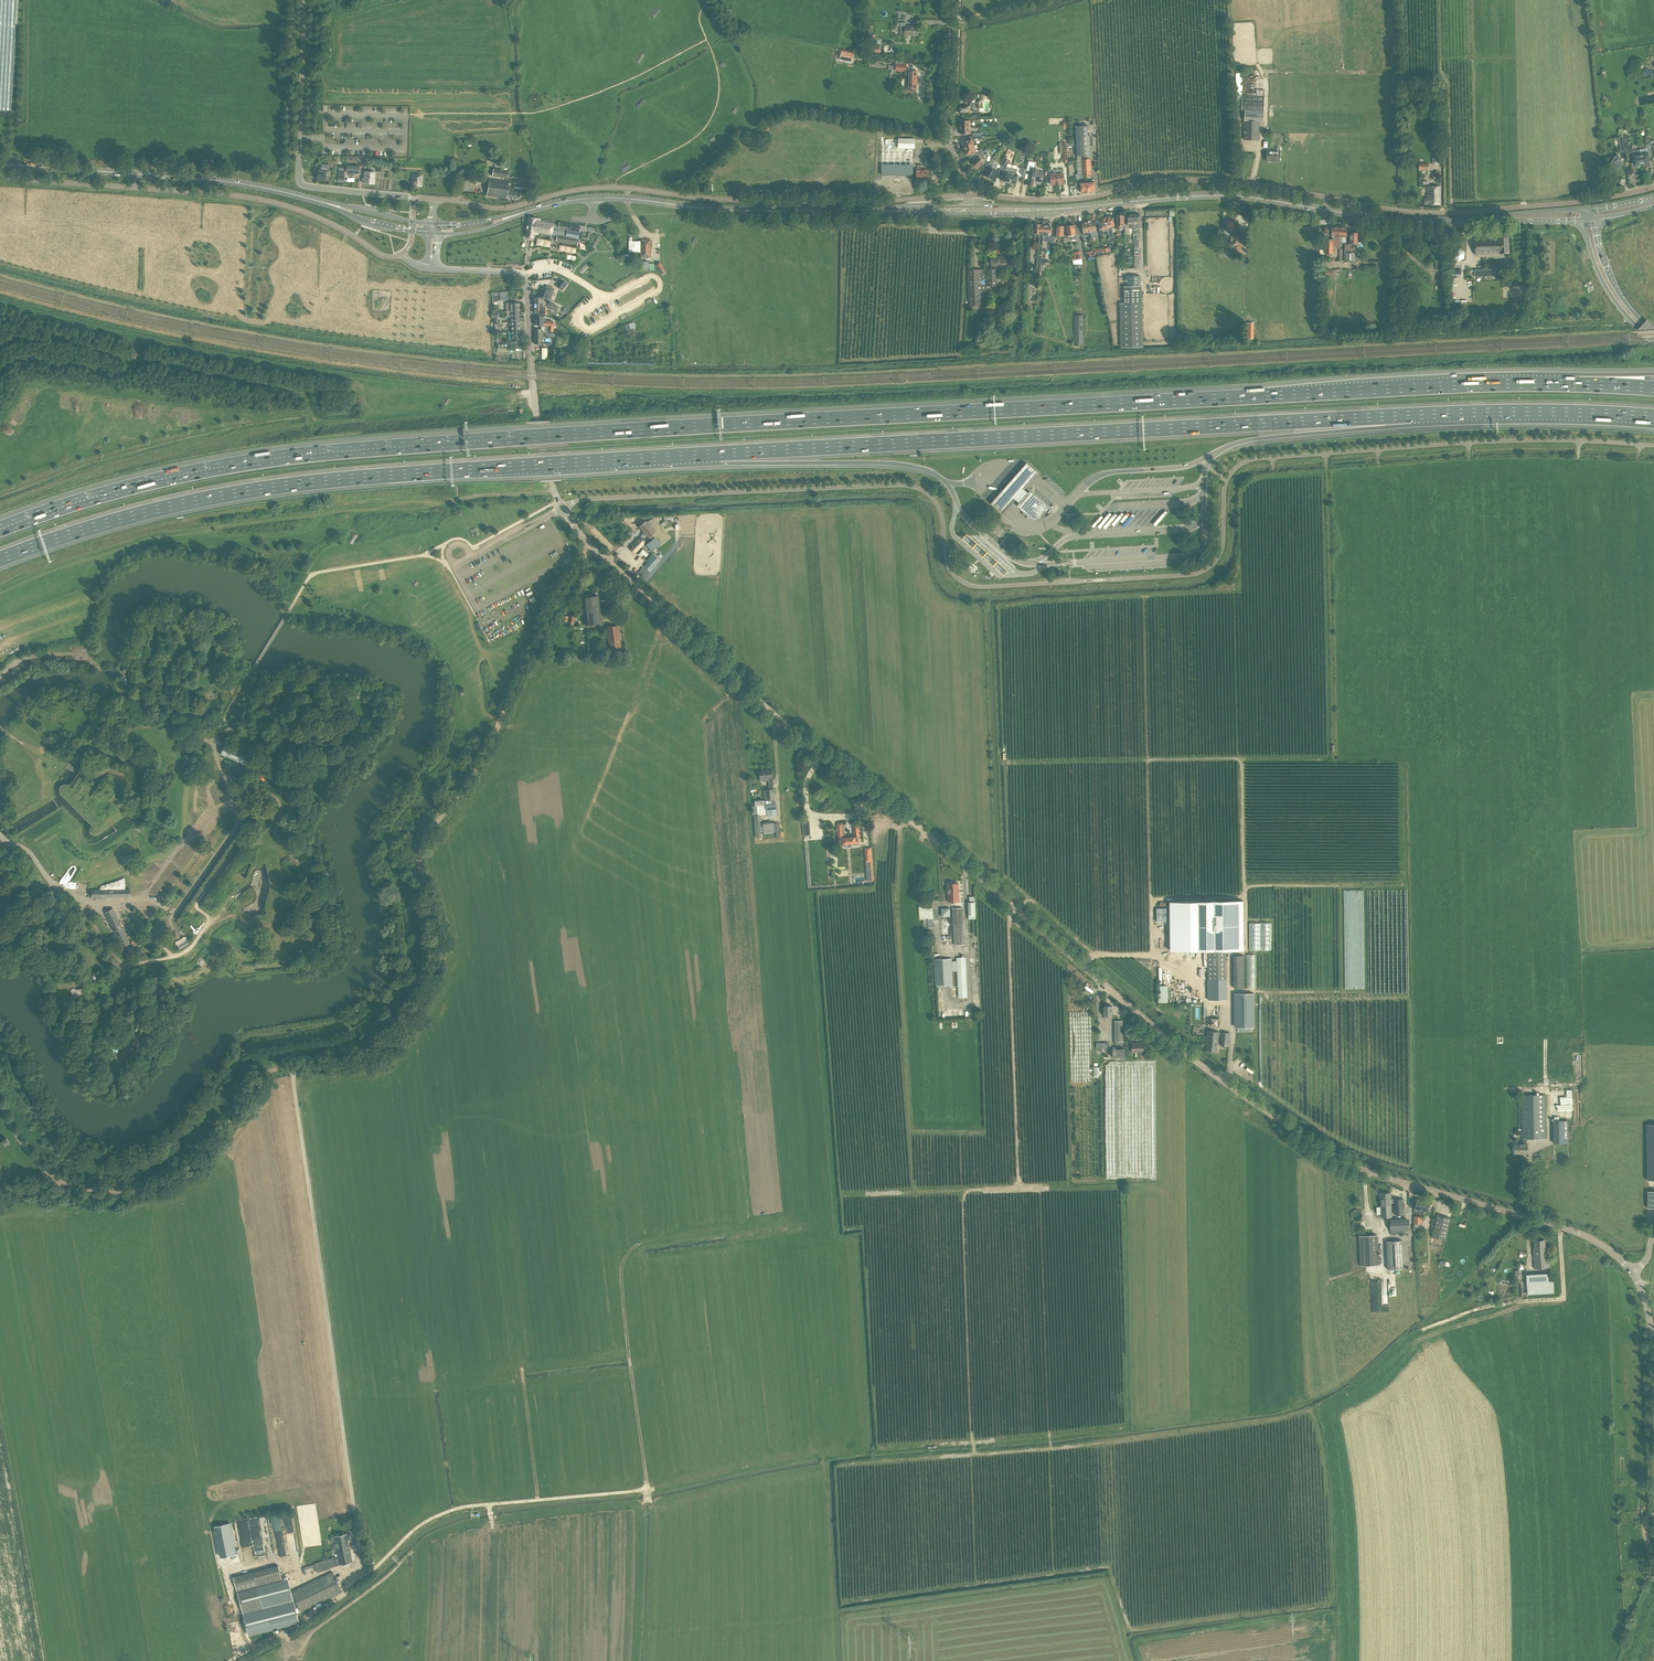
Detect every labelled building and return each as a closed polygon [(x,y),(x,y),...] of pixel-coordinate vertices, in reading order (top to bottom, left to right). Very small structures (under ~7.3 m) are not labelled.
[(657,6),(656,7),(655,7),(654,8),(655,8),(652,12),(651,12),(650,13),(651,13),(650,14),(655,18),(662,10),(657,6)] [(900,22),(899,39),(900,39),(905,39),(906,39),(907,39),(907,35),(918,35),(919,26),(907,26),(907,22),(906,22),(902,22),(900,22)] [(842,50),(840,60),(852,62),(854,53),(842,50)] [(635,61),(640,64),(645,55),(640,52),(639,53),(638,52),(637,54),(638,54),(636,59),(635,58),(634,60),(635,60),(635,61)] [(1650,76),(1653,70),(1647,67),(1644,73),(1650,76)] [(917,72),(909,71),(906,72),(905,89),(908,89),(908,91),(916,92),(916,89),(917,89),(917,72)] [(1259,140),(1259,121),(1264,121),(1265,96),(1242,95),(1242,110),(1245,110),(1244,139),(1259,140)] [(639,108),(646,100),(642,97),(635,104),(639,108)] [(968,108),(972,108),(973,108),(973,112),(981,111),(980,102),(970,102),(970,106),(969,106),(969,105),(963,106),(963,105),(960,105),(960,106),(959,106),(959,108),(958,108),(958,110),(959,110),(959,112),(968,111),(968,108)] [(1092,175),(1091,158),(1088,159),(1088,156),(1091,155),(1090,145),(1090,135),(1088,135),(1088,126),(1075,126),(1077,156),(1078,173),(1079,173),(1080,178),(1083,178),(1083,176),(1092,175)] [(1623,136),(1625,151),(1625,153),(1633,152),(1635,165),(1643,164),(1641,152),(1640,149),(1634,151),(1633,146),(1629,147),(1628,135),(1623,136)] [(962,142),(965,148),(974,145),(973,142),(982,139),(982,136),(970,136),(971,139),(962,142)] [(898,139),(898,148),(915,148),(915,139),(898,139)] [(1641,152),(1643,164),(1650,163),(1648,151),(1651,150),(1650,144),(1649,139),(1645,140),(1646,144),(1647,150),(1648,150),(1648,151),(1641,152)] [(977,151),(974,145),(965,148),(967,155),(969,154),(977,151)] [(1280,162),(1280,147),(1277,147),(1277,150),(1267,150),(1267,161),(1280,162)] [(983,151),(979,153),(978,153),(976,155),(979,158),(973,163),(978,168),(980,167),(981,168),(988,161),(982,155),(988,152),(986,149),(983,151)] [(1623,158),(1618,154),(1616,156),(1610,163),(1618,169),(1624,162),(1621,160),(1623,158)] [(986,175),(992,179),(998,168),(993,164),(998,158),(995,156),(988,164),(991,166),(986,175)] [(1009,182),(1012,168),(1006,166),(1006,169),(1004,168),(1005,166),(1005,167),(1008,158),(1005,157),(1001,165),(999,170),(1003,171),(1001,180),(1005,180),(1005,181),(1009,182)] [(1035,181),(1043,182),(1045,172),(1038,170),(1038,169),(1034,168),(1035,162),(1029,161),(1027,170),(1030,171),(1027,185),(1034,186),(1035,181)] [(914,164),(882,164),(882,175),(913,175),(914,164)] [(317,179),(325,180),(327,170),(324,170),(324,167),(322,167),(322,170),(318,169),(317,179)] [(1018,175),(1024,177),(1026,169),(1017,167),(1017,169),(1012,168),(1009,182),(1012,183),(1012,182),(1016,183),(1018,175)] [(492,175),(508,178),(509,171),(493,168),(492,175)] [(932,170),(917,170),(917,181),(932,181),(932,170)] [(364,183),(374,183),(375,172),(365,171),(364,177),(363,177),(362,180),(364,180),(364,183)] [(1064,183),(1064,173),(1056,173),(1056,172),(1051,173),(1051,174),(1050,174),(1051,184),(1064,183)] [(423,174),(412,174),(412,186),(422,186),(423,174)] [(489,178),(487,195),(512,198),(519,199),(521,189),(522,186),(514,186),(514,188),(508,187),(509,181),(489,178)] [(1441,186),(1428,186),(1428,198),(1424,198),(1424,204),(1441,204),(1441,186)] [(1133,224),(1133,213),(1131,214),(1130,214),(1126,214),(1126,224),(1125,224),(1125,234),(1130,234),(1129,225),(1133,224)] [(529,216),(526,237),(533,238),(534,234),(551,237),(552,235),(554,235),(557,235),(556,241),(577,245),(579,238),(577,238),(578,232),(579,233),(581,225),(560,222),(559,224),(554,223),(554,221),(529,216)] [(1109,233),(1110,239),(1114,238),(1112,226),(1115,226),(1113,217),(1111,217),(1111,216),(1106,217),(1109,233)] [(1103,234),(1109,233),(1106,217),(1101,218),(1101,219),(1099,220),(1100,227),(1102,226),(1103,228),(1102,228),(1103,234)] [(1231,246),(1231,256),(1242,255),(1241,244),(1241,233),(1235,233),(1234,220),(1226,220),(1226,222),(1223,222),(1223,231),(1231,231),(1231,244),(1232,244),(1232,246),(1231,246)] [(1095,221),(1088,222),(1090,232),(1090,234),(1091,234),(1091,237),(1099,235),(1098,232),(1097,233),(1097,231),(1095,221)] [(1084,235),(1090,234),(1090,232),(1088,222),(1081,223),(1083,233),(1084,233),(1084,235)] [(1035,224),(1034,225),(1035,227),(1034,233),(1035,233),(1034,236),(1039,236),(1037,268),(1035,267),(1034,274),(1040,275),(1041,263),(1041,260),(1042,241),(1044,225),(1041,225),(1041,224),(1035,224)] [(1074,224),(1073,224),(1070,224),(1070,225),(1066,225),(1068,236),(1068,238),(1071,237),(1071,240),(1077,239),(1077,234),(1076,234),(1074,224)] [(1045,225),(1044,225),(1042,241),(1049,241),(1049,235),(1051,235),(1052,226),(1048,226),(1048,225),(1045,225)] [(1061,225),(1060,226),(1057,225),(1056,237),(1063,237),(1063,236),(1064,226),(1063,226),(1062,225),(1061,225)] [(1340,239),(1340,227),(1332,227),(1325,227),(1325,233),(1332,233),(1332,236),(1333,236),(1333,239),(1340,239)] [(1349,242),(1349,250),(1352,251),(1355,251),(1355,245),(1354,245),(1354,242),(1358,242),(1358,232),(1350,232),(1350,242),(1349,242)] [(603,238),(597,234),(596,235),(595,236),(596,237),(593,241),(592,241),(591,242),(592,242),(592,243),(597,247),(603,238)] [(1475,255),(1509,253),(1508,235),(1498,236),(1498,237),(1475,239),(1475,255)] [(550,246),(551,240),(538,237),(536,244),(550,246)] [(650,239),(641,239),(640,252),(640,257),(650,257),(650,239)] [(1327,240),(1327,239),(1325,239),(1325,253),(1333,253),(1333,240),(1327,240)] [(1453,257),(1458,260),(1463,258),(1464,252),(1459,249),(1454,252),(1453,257)] [(1352,252),(1352,251),(1349,250),(1345,250),(1344,261),(1356,261),(1356,252),(1352,252)] [(992,269),(986,270),(986,269),(968,270),(970,306),(988,305),(987,286),(998,285),(997,269),(996,269),(995,269),(995,264),(1007,264),(1007,256),(991,256),(991,265),(992,265),(992,269)] [(1446,270),(1445,260),(1436,260),(1436,270),(1446,270)] [(653,261),(649,261),(643,261),(643,270),(649,270),(649,267),(653,267),(653,261)] [(656,264),(661,273),(666,270),(661,261),(656,264)] [(577,270),(581,275),(589,267),(584,263),(583,264),(582,263),(581,264),(582,265),(579,268),(578,268),(577,269),(577,270)] [(1495,275),(1495,268),(1474,269),(1475,276),(1495,275)] [(1127,276),(1128,288),(1140,288),(1140,275),(1127,276)] [(557,286),(563,290),(568,284),(562,279),(557,286)] [(544,287),(540,296),(546,299),(549,300),(550,297),(551,298),(555,288),(548,285),(547,288),(544,287)] [(500,292),(492,292),(493,302),(497,302),(497,300),(500,300),(500,292)] [(552,309),(556,311),(559,307),(550,301),(548,303),(543,300),(543,298),(539,297),(534,297),(534,302),(543,303),(545,304),(547,305),(552,309)] [(519,302),(510,302),(510,303),(506,303),(506,312),(520,311),(519,302)] [(511,312),(510,312),(510,317),(511,317),(511,319),(510,319),(510,321),(511,321),(520,321),(520,311),(511,312)] [(556,333),(553,332),(554,321),(546,321),(546,319),(544,319),(544,316),(535,315),(535,325),(545,325),(545,336),(551,337),(556,337),(556,333)] [(1074,345),(1084,345),(1084,315),(1074,315),(1074,345)] [(520,321),(511,321),(511,323),(510,323),(510,326),(511,326),(512,330),(519,330),(519,332),(521,332),(520,321)] [(625,325),(628,336),(636,333),(633,322),(625,325)] [(542,328),(535,328),(535,343),(541,344),(541,338),(543,338),(543,332),(542,332),(542,328)] [(519,330),(512,330),(512,340),(521,339),(521,332),(519,332),(519,330)] [(1023,489),(1037,473),(1026,464),(991,504),(1002,513),(1015,498),(1021,503),(1029,494),(1023,489)] [(1033,519),(1037,519),(1048,507),(1030,491),(1017,505),(1033,519)] [(1110,524),(1112,526),(1122,517),(1120,515),(1110,524)] [(1100,528),(1109,518),(1107,516),(1098,526),(1100,528)] [(653,518),(647,521),(646,520),(639,526),(649,538),(650,537),(652,540),(646,544),(652,551),(667,538),(669,537),(653,518)] [(645,542),(639,536),(629,547),(635,553),(645,542)] [(638,554),(644,559),(649,553),(643,548),(638,554)] [(654,555),(644,566),(650,571),(660,560),(654,555)] [(302,571),(302,572),(307,575),(312,565),(306,562),(306,564),(305,563),(304,564),(305,565),(303,569),(302,569),(301,570),(302,571)] [(602,623),(601,617),(598,595),(582,597),(584,608),(579,609),(580,614),(584,613),(586,625),(602,623)] [(621,647),(619,625),(607,627),(610,648),(621,647)] [(357,700),(355,693),(348,695),(350,701),(357,700)] [(771,770),(759,771),(760,779),(768,778),(769,789),(763,789),(764,800),(754,801),(755,805),(752,806),(755,836),(761,835),(761,833),(763,833),(776,832),(776,838),(780,838),(780,831),(778,831),(778,822),(773,823),(773,822),(763,823),(760,823),(760,815),(767,814),(767,815),(777,814),(776,803),(765,804),(765,800),(775,800),(774,788),(773,789),(772,777),(771,770)] [(839,844),(860,843),(858,822),(853,822),(854,835),(843,836),(843,823),(837,823),(839,844)] [(256,837),(307,874),(315,863),(297,850),(293,857),(280,848),(283,844),(260,828),(257,831),(246,823),(181,916),(187,923),(190,927),(213,944),(216,940),(228,949),(224,955),(241,968),(249,957),(197,920),(231,872),(235,922),(246,922),(256,922),(266,920),(276,919),(271,862),(262,862),(251,863),(243,863),(237,864),(256,837)] [(949,883),(950,901),(960,901),(959,883),(949,883)] [(131,897),(131,889),(92,889),(92,897),(131,897)] [(1244,901),(1170,902),(1170,951),(1208,951),(1226,951),(1244,951),(1244,901)] [(933,927),(933,918),(934,918),(933,908),(927,908),(927,904),(919,904),(920,919),(922,919),(923,928),(933,927)] [(950,915),(950,907),(942,907),(942,916),(950,915)] [(952,908),(954,944),(965,944),(964,907),(952,908)] [(122,947),(130,943),(113,908),(105,912),(122,947)] [(1226,951),(1208,951),(1208,1000),(1227,1000),(1226,951)] [(1234,955),(1234,988),(1245,988),(1245,955),(1234,955)] [(203,967),(206,961),(200,957),(197,964),(203,967)] [(953,972),(957,971),(958,997),(968,997),(966,957),(956,957),(956,962),(952,962),(952,958),(934,959),(935,986),(953,985),(953,972)] [(1169,986),(1159,986),(1160,999),(1160,1002),(1169,1002),(1169,999),(1169,986)] [(1234,993),(1234,1026),(1255,1026),(1255,993),(1234,993)] [(115,1014),(112,1011),(104,1019),(107,1022),(115,1014)] [(1218,1025),(1219,1017),(1211,1017),(1210,1025),(1218,1025)] [(1123,1021),(1115,1021),(1115,1041),(1123,1041),(1123,1021)] [(1208,1030),(1207,1049),(1217,1051),(1219,1032),(1208,1030)] [(1230,1033),(1223,1032),(1222,1046),(1229,1046),(1230,1033)] [(1144,1043),(1132,1043),(1132,1051),(1138,1051),(1138,1058),(1144,1059),(1144,1051),(1144,1043)] [(1521,1094),(1522,1139),(1546,1139),(1545,1094),(1521,1094)] [(1568,1120),(1553,1120),(1553,1143),(1568,1143),(1568,1120)] [(1527,1139),(1515,1139),(1515,1143),(1514,1143),(1514,1154),(1527,1154),(1527,1139)] [(1381,1217),(1392,1217),(1391,1192),(1380,1193),(1381,1217)] [(1430,1201),(1417,1198),(1414,1209),(1427,1212),(1430,1201)] [(1394,1214),(1404,1213),(1404,1199),(1393,1199),(1394,1214)] [(1357,1209),(1356,1209),(1355,1209),(1354,1210),(1353,1210),(1352,1211),(1352,1212),(1351,1213),(1351,1214),(1351,1215),(1351,1216),(1351,1217),(1352,1218),(1352,1219),(1353,1219),(1353,1220),(1354,1220),(1355,1220),(1356,1220),(1357,1220),(1358,1220),(1359,1220),(1361,1219),(1361,1218),(1362,1217),(1362,1216),(1362,1215),(1362,1214),(1362,1213),(1361,1211),(1360,1210),(1359,1210),(1359,1209),(1358,1209),(1357,1209)] [(1390,1229),(1390,1234),(1406,1234),(1406,1229),(1409,1228),(1409,1218),(1390,1219),(1390,1229)] [(1437,1225),(1435,1233),(1448,1237),(1448,1234),(1458,1236),(1460,1226),(1449,1223),(1448,1227),(1437,1225)] [(1360,1235),(1361,1263),(1379,1262),(1378,1234),(1360,1235)] [(1433,1237),(1431,1243),(1442,1245),(1444,1239),(1433,1237)] [(1387,1240),(1388,1266),(1404,1266),(1402,1239),(1387,1240)] [(1522,1294),(1528,1294),(1554,1293),(1553,1281),(1549,1281),(1548,1267),(1547,1250),(1545,1250),(1545,1239),(1534,1240),(1535,1249),(1533,1249),(1534,1269),(1527,1269),(1527,1263),(1518,1264),(1519,1270),(1515,1270),(1517,1297),(1522,1296),(1522,1294)] [(231,1523),(215,1526),(221,1557),(237,1554),(231,1523)] [(277,1544),(284,1543),(282,1531),(275,1532),(277,1544)] [(304,1566),(307,1577),(318,1573),(318,1572),(330,1568),(330,1567),(336,1565),(352,1561),(348,1540),(352,1539),(351,1533),(347,1534),(347,1533),(334,1536),(336,1545),(333,1546),(334,1550),(337,1550),(338,1556),(304,1566)] [(252,1572),(233,1576),(237,1591),(282,1579),(278,1565),(252,1572)] [(301,1611),(342,1592),(333,1572),(291,1591),(301,1611)] [(248,1634),(298,1621),(288,1580),(237,1593),(248,1634)]
